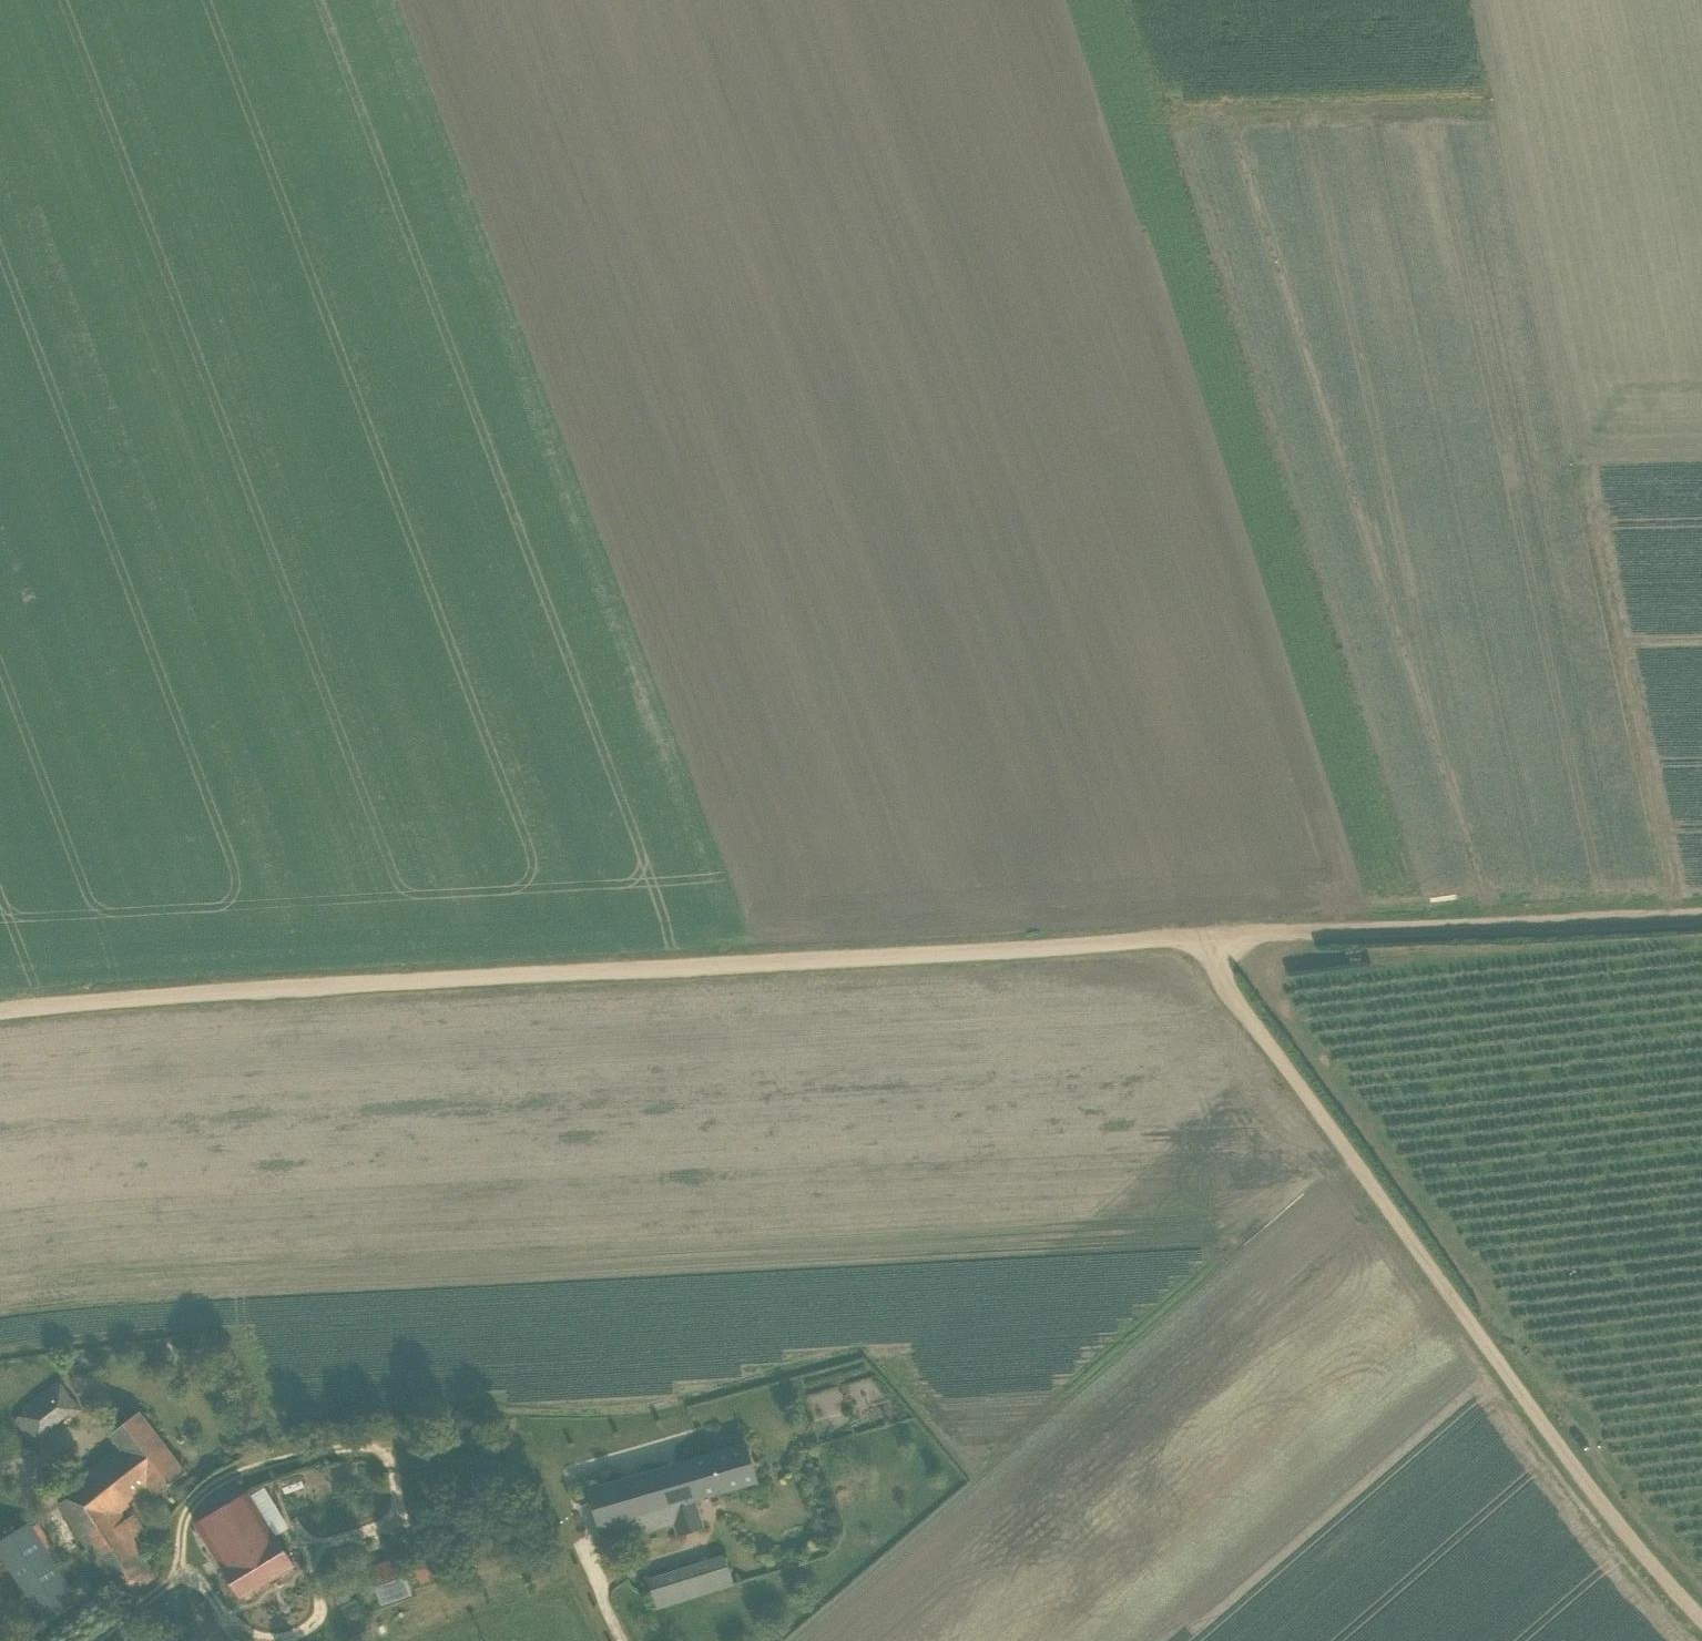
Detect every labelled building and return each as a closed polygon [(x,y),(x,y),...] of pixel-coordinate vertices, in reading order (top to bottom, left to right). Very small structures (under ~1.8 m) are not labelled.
[(43,1391),(63,1419),(71,1413),(74,1416),(82,1410),(59,1379),(43,1391)] [(157,1577),(116,1512),(149,1484),(157,1494),(187,1471),(141,1410),(110,1435),(118,1446),(81,1476),(83,1478),(88,1487),(60,1504),(121,1600),(157,1577)] [(696,1500),(716,1494),(758,1482),(746,1443),(589,1489),(600,1527),(605,1544),(675,1523),(678,1535),(704,1528),(698,1508),(696,1500)] [(223,1569),(240,1597),(295,1565),(277,1535),(276,1536),(249,1491),(195,1523),(223,1568),(223,1569)] [(31,1523),(0,1543),(0,1552),(45,1622),(79,1600),(31,1523)] [(451,1558),(446,1550),(440,1538),(431,1543),(444,1567),(453,1562),(451,1558)] [(454,1546),(446,1550),(451,1558),(458,1554),(454,1546)] [(647,1575),(657,1606),(735,1583),(726,1551),(647,1575)] [(369,1568),(382,1605),(412,1594),(399,1557),(369,1568)] [(349,1626),(356,1640),(365,1640),(376,1636),(367,1618),(349,1626)]
